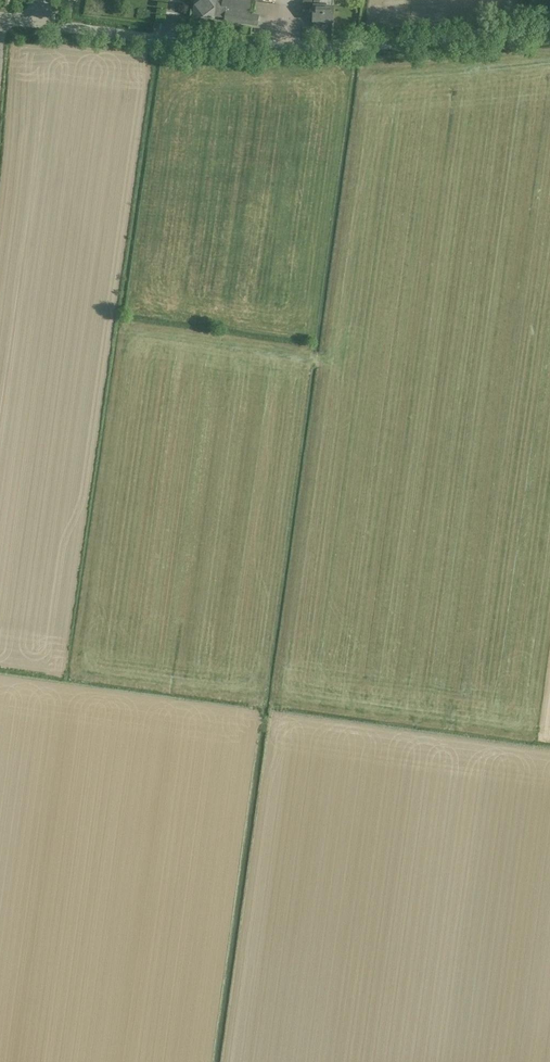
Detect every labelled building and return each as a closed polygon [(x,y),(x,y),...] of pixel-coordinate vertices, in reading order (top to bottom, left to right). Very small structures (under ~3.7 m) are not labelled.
[(193,15),(215,18),(215,17),(225,18),(225,21),(256,25),(258,15),(249,13),(251,1),(244,0),(195,0),(193,15)] [(314,21),(314,27),(327,28),(328,21),(333,22),(334,7),(333,7),(333,0),(315,0),(314,21)]
